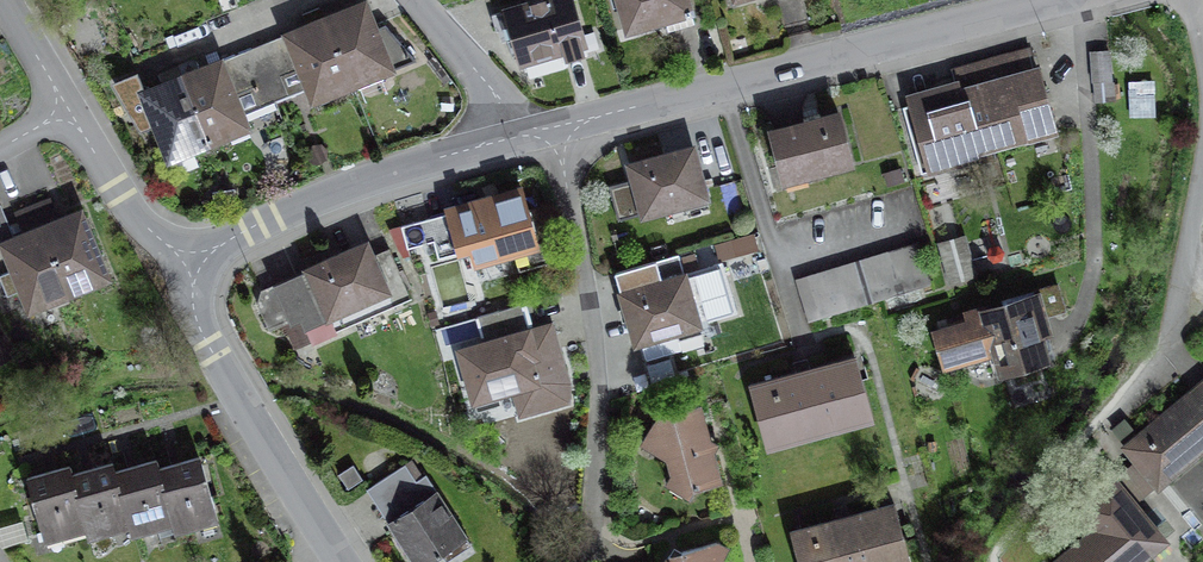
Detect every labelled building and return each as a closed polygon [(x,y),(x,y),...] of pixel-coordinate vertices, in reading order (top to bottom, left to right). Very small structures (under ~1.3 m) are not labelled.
[(331,17),(360,88),(404,71),(375,0),(374,0),(331,17)] [(514,8),(529,66),(575,54),(577,60),(600,54),(585,0),(543,0),(514,8)] [(635,37),(703,19),(698,0),(625,0),(635,37)] [(319,105),(360,88),(331,17),(291,34),(304,67),(297,70),(269,81),(278,101),(311,88),(319,105)] [(257,49),(269,81),(297,70),(284,38),(257,49)] [(269,81),(257,49),(232,59),(245,90),(269,81)] [(1109,50),(1092,51),(1094,82),(1111,81),(1109,50)] [(953,75),(955,83),(975,151),(1031,135),(1032,137),(1049,133),(1045,120),(1052,118),(1038,69),(1035,70),(1030,53),(953,75)] [(232,59),(189,76),(216,144),(258,128),(251,112),(278,101),(269,81),(245,90),(232,59)] [(175,161),(216,144),(189,76),(181,79),(174,61),(119,83),(150,132),(161,127),(175,161)] [(977,158),(975,151),(955,83),(909,96),(912,105),(904,107),(920,165),(947,157),(950,166),(977,158)] [(850,110),(779,130),(794,186),(866,166),(850,110)] [(702,146),(633,165),(649,221),(718,202),(702,146)] [(531,190),(465,209),(481,263),(546,244),(531,190)] [(80,294),(51,224),(42,203),(14,214),(23,235),(17,237),(7,241),(36,312),(80,294)] [(0,208),(0,244),(7,241),(17,237),(5,206),(0,208)] [(51,224),(80,294),(120,278),(91,208),(51,224)] [(707,262),(759,252),(756,235),(704,246),(707,262)] [(282,284),(295,313),(304,334),(400,292),(378,242),(282,284)] [(920,247),(798,284),(809,320),(931,283),(920,247)] [(968,255),(946,261),(952,281),(974,274),(968,255)] [(665,261),(622,275),(645,347),(709,326),(706,316),(718,313),(712,293),(703,296),(695,272),(671,279),(665,261)] [(295,313),(282,284),(261,293),(273,322),(295,313)] [(969,322),(935,332),(946,370),(997,355),(1002,373),(1047,360),(1040,336),(1049,334),(1043,312),(1063,306),(1057,285),(1035,291),(1037,297),(986,312),(985,308),(966,314),(969,322)] [(555,322),(465,347),(480,403),(515,393),(522,417),(572,405),(574,382),(555,322)] [(6,324),(0,327),(0,370),(23,359),(6,324)] [(854,360),(752,389),(771,454),(872,426),(854,360)] [(1124,446),(1158,487),(1202,450),(1202,392),(1198,396),(1193,390),(1124,446)] [(725,491),(704,407),(662,419),(643,451),(670,464),(672,476),(667,485),(693,499),(725,491)] [(143,525),(146,536),(188,524),(171,466),(167,453),(126,465),(143,525)] [(188,524),(189,530),(228,519),(210,455),(171,466),(188,524)] [(98,525),(101,537),(143,525),(126,465),(124,459),(82,471),(98,525)] [(80,463),(38,475),(56,537),(98,525),(82,471),(80,463)] [(408,464),(367,491),(415,561),(436,561),(445,556),(449,561),(451,561),(477,545),(432,477),(421,484),(408,464)] [(1111,477),(1087,498),(1097,510),(1087,517),(1096,529),(1057,561),(1138,561),(1164,541),(1111,477)] [(793,536),(800,561),(916,561),(901,507),(793,536)] [(726,540),(677,554),(670,561),(735,561),(726,540)]
